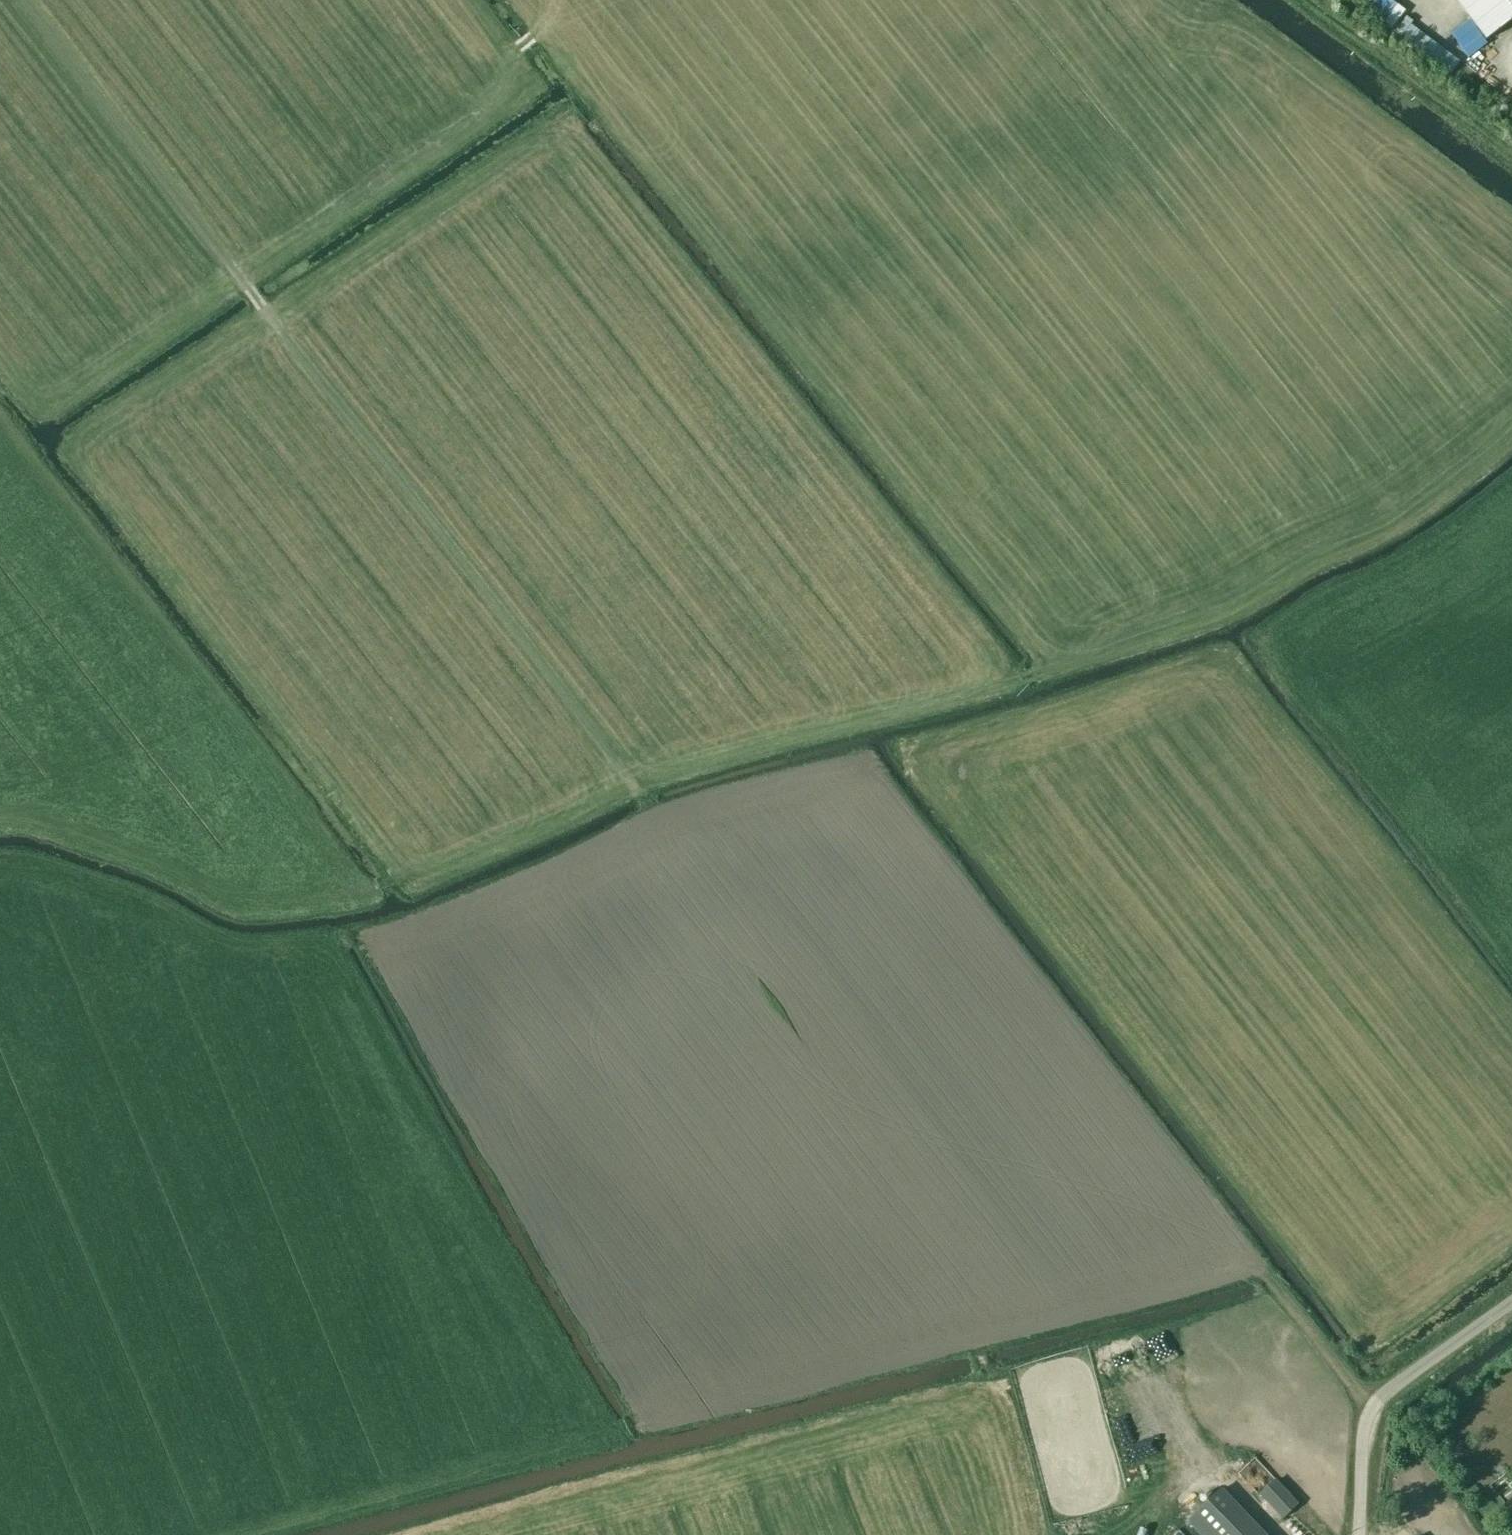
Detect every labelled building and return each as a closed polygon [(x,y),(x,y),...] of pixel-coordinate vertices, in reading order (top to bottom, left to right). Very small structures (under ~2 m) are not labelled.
[(1487,40),(1511,20),(1511,0),(1457,0),(1487,40)] [(1254,1459),(1238,1477),(1257,1494),(1273,1476),(1254,1459)] [(1298,1503),(1274,1478),(1259,1494),(1283,1518),(1298,1503)] [(1219,1490),(1187,1520),(1201,1534),(1262,1534),(1219,1490)] [(1179,1526),(1169,1534),(1187,1534),(1179,1526)]
